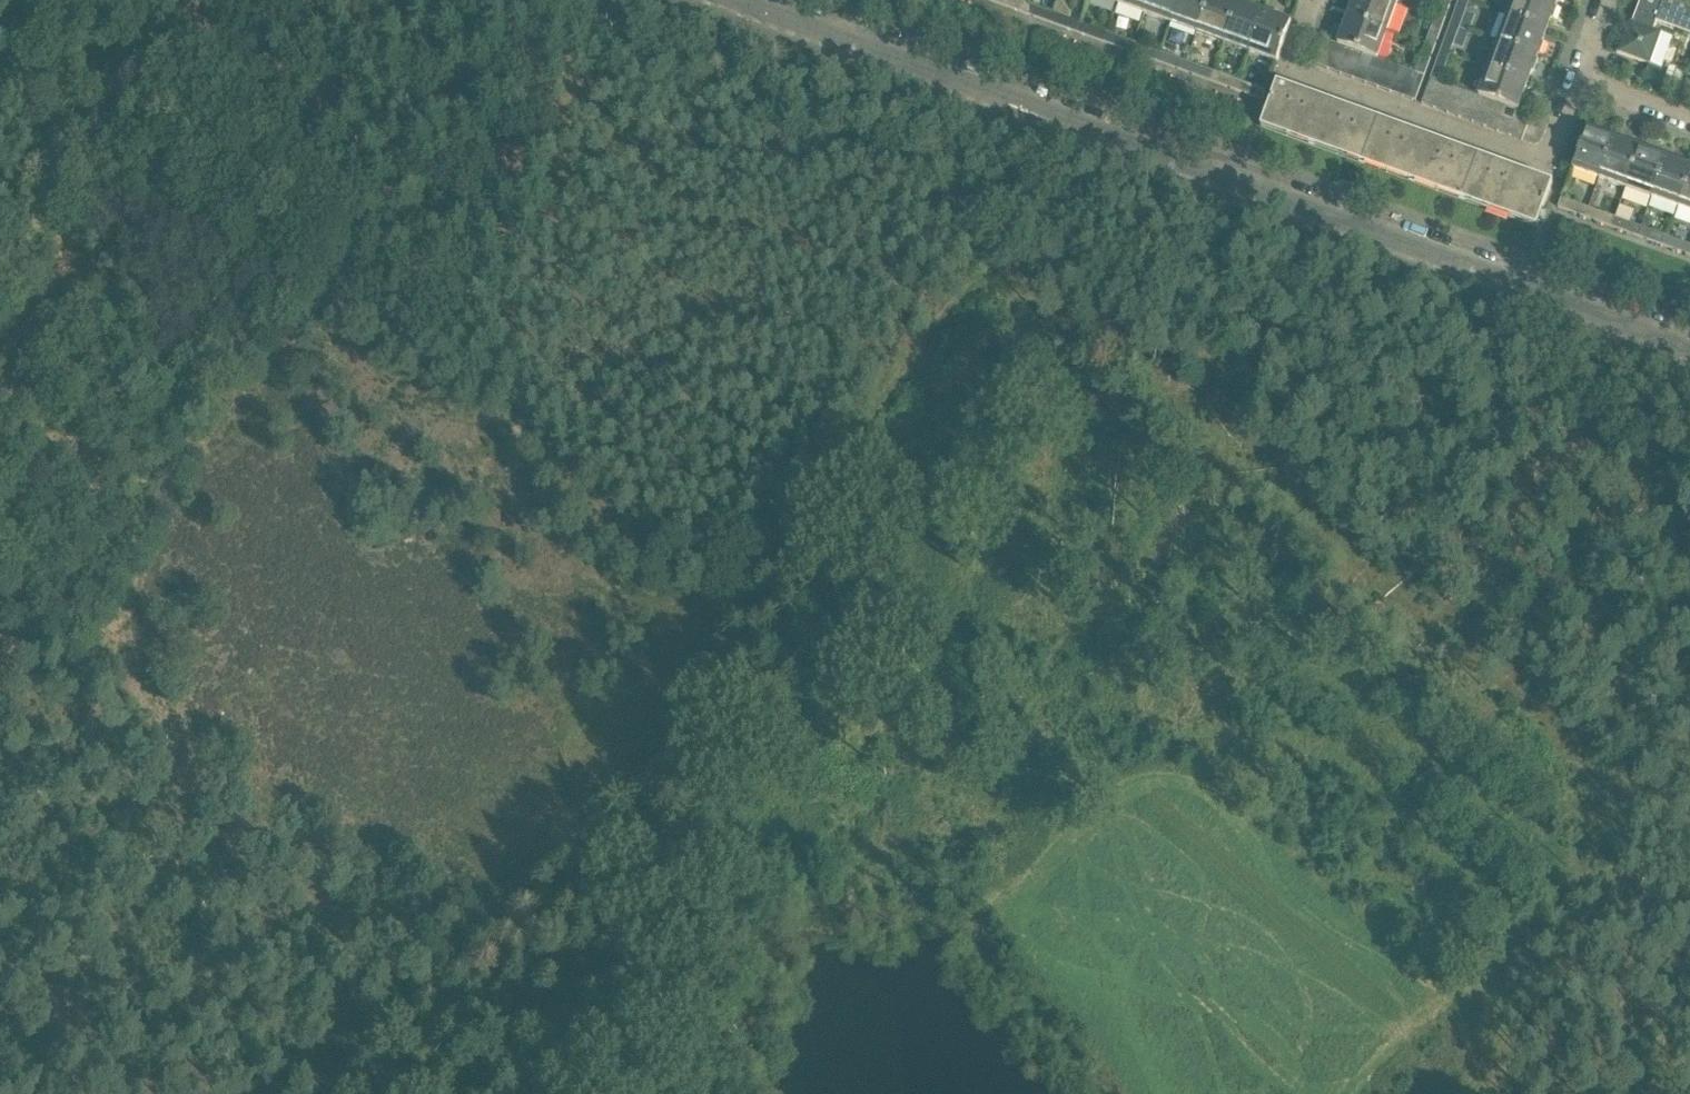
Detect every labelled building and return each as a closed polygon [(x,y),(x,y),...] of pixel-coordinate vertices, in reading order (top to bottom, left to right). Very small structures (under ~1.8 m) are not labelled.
[(1030,6),(1014,0),(1002,0),(1000,5),(1027,15),(1030,6)] [(1151,0),(1121,0),(1119,6),(1146,16),(1151,0)] [(1180,0),(1151,0),(1146,16),(1171,25),(1180,0)] [(1210,0),(1180,0),(1171,25),(1198,35),(1210,0)] [(1240,6),(1224,0),(1210,0),(1198,35),(1225,45),(1240,6)] [(1389,32),(1398,6),(1381,0),(1357,0),(1350,18),(1389,32)] [(1434,19),(1444,23),(1452,0),(1440,0),(1434,19)] [(1461,0),(1460,0),(1451,25),(1461,29),(1471,3),(1461,0)] [(1545,0),(1514,0),(1508,17),(1548,31),(1558,4),(1545,0)] [(1619,55),(1650,66),(1658,43),(1654,33),(1656,24),(1689,36),(1689,8),(1674,2),(1674,3),(1665,0),(1645,0),(1635,26),(1631,25),(1619,55)] [(1052,24),(1055,15),(1030,6),(1027,15),(1052,24)] [(1240,6),(1225,45),(1252,54),(1266,15),(1240,6)] [(1055,15),(1052,24),(1079,34),(1082,25),(1055,15)] [(1266,15),(1252,54),(1278,64),(1292,25),(1266,15)] [(1548,31),(1508,17),(1499,43),(1539,57),(1548,31)] [(1340,46),(1350,49),(1362,54),(1375,58),(1366,83),(1378,88),(1387,63),(1379,60),(1389,32),(1350,18),(1340,46)] [(1444,23),(1434,19),(1424,45),(1435,49),(1444,23)] [(1109,34),(1082,25),(1079,34),(1105,43),(1109,34)] [(1461,29),(1451,25),(1441,51),(1452,55),(1461,29)] [(1132,53),(1135,44),(1109,34),(1105,43),(1132,53)] [(1328,70),(1337,45),(1324,40),(1315,65),(1328,70)] [(1539,57),(1499,43),(1489,69),(1529,83),(1539,57)] [(1157,62),(1161,53),(1135,44),(1132,53),(1157,62)] [(1340,46),(1337,45),(1328,70),(1341,74),(1350,49),(1340,46)] [(1435,49),(1424,45),(1415,72),(1425,76),(1435,49)] [(1350,49),(1341,74),(1353,79),(1362,54),(1350,49)] [(1431,78),(1442,82),(1452,55),(1441,51),(1431,78)] [(1184,72),(1188,63),(1161,53),(1157,62),(1184,72)] [(1366,83),(1375,58),(1362,54),(1353,79),(1366,83)] [(1188,63),(1184,72),(1211,82),(1215,73),(1188,63)] [(1387,63),(1378,88),(1391,92),(1400,67),(1387,63)] [(1400,67),(1391,92),(1403,97),(1412,72),(1400,67)] [(1480,96),(1470,92),(1461,118),(1473,122),(1482,97),(1494,101),(1507,106),(1519,110),(1529,83),(1489,69),(1480,96)] [(1425,76),(1415,72),(1412,72),(1403,97),(1416,101),(1425,76)] [(1237,91),(1241,82),(1215,73),(1211,82),(1237,91)] [(1422,103),(1436,108),(1445,83),(1442,82),(1431,78),(1422,103)] [(1241,82),(1237,91),(1264,101),(1267,92),(1241,82)] [(1445,83),(1436,108),(1449,113),(1458,88),(1445,83)] [(1461,118),(1470,92),(1458,88),(1449,113),(1461,118)] [(1275,93),(1265,121),(1266,121),(1521,215),(1539,221),(1540,222),(1541,222),(1551,194),(1275,93)] [(1482,97),(1473,122),(1486,126),(1494,101),(1482,97)] [(1498,131),(1507,106),(1494,101),(1486,126),(1498,131)] [(1507,106),(1498,131),(1511,136),(1519,110),(1507,106)] [(1519,110),(1511,136),(1523,140),(1532,115),(1519,110)] [(1588,130),(1573,170),(1600,179),(1615,140),(1588,130)] [(1626,189),(1640,149),(1615,140),(1600,179),(1626,189)] [(1653,198),(1667,159),(1640,149),(1626,189),(1653,198)] [(1689,177),(1689,167),(1667,159),(1653,198),(1679,208),(1689,177)] [(1679,208),(1689,212),(1689,177),(1679,208)] [(1562,199),(1559,208),(1586,218),(1589,209),(1562,199)] [(1612,228),(1615,218),(1589,209),(1586,218),(1612,228)] [(1639,237),(1642,228),(1615,218),(1612,228),(1639,237)] [(1665,247),(1668,238),(1642,228),(1639,237),(1665,247)] [(1668,238),(1665,247),(1689,256),(1689,246),(1668,238)]
